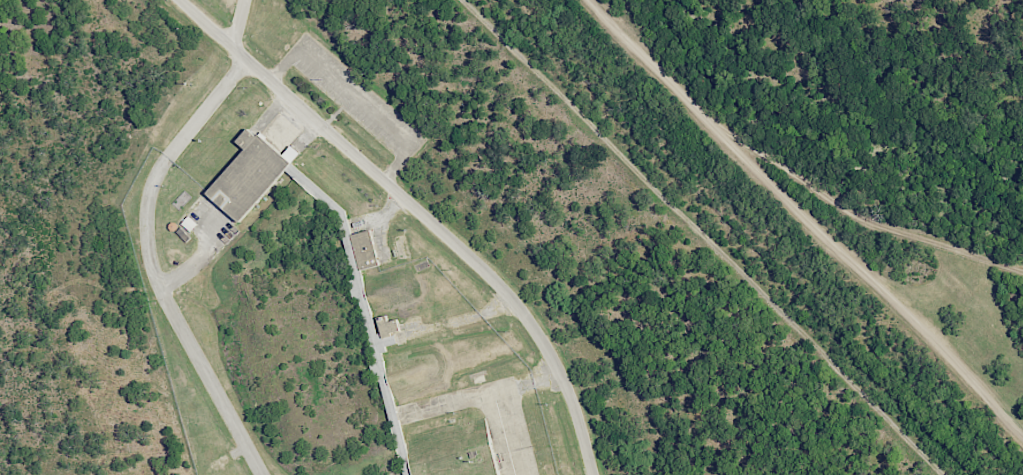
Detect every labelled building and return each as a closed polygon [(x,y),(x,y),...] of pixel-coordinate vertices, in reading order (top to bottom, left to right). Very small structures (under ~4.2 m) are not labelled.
[(240,222),(287,166),(287,167),(299,153),(290,146),(282,155),(248,127),(236,142),(245,149),(206,194),(240,222)] [(351,235),(360,270),(379,265),(370,230),(351,235)] [(357,306),(368,303),(355,252),(347,254),(353,279),(350,280),(357,306)] [(378,318),(381,336),(399,333),(397,320),(387,322),(386,316),(378,318)]
